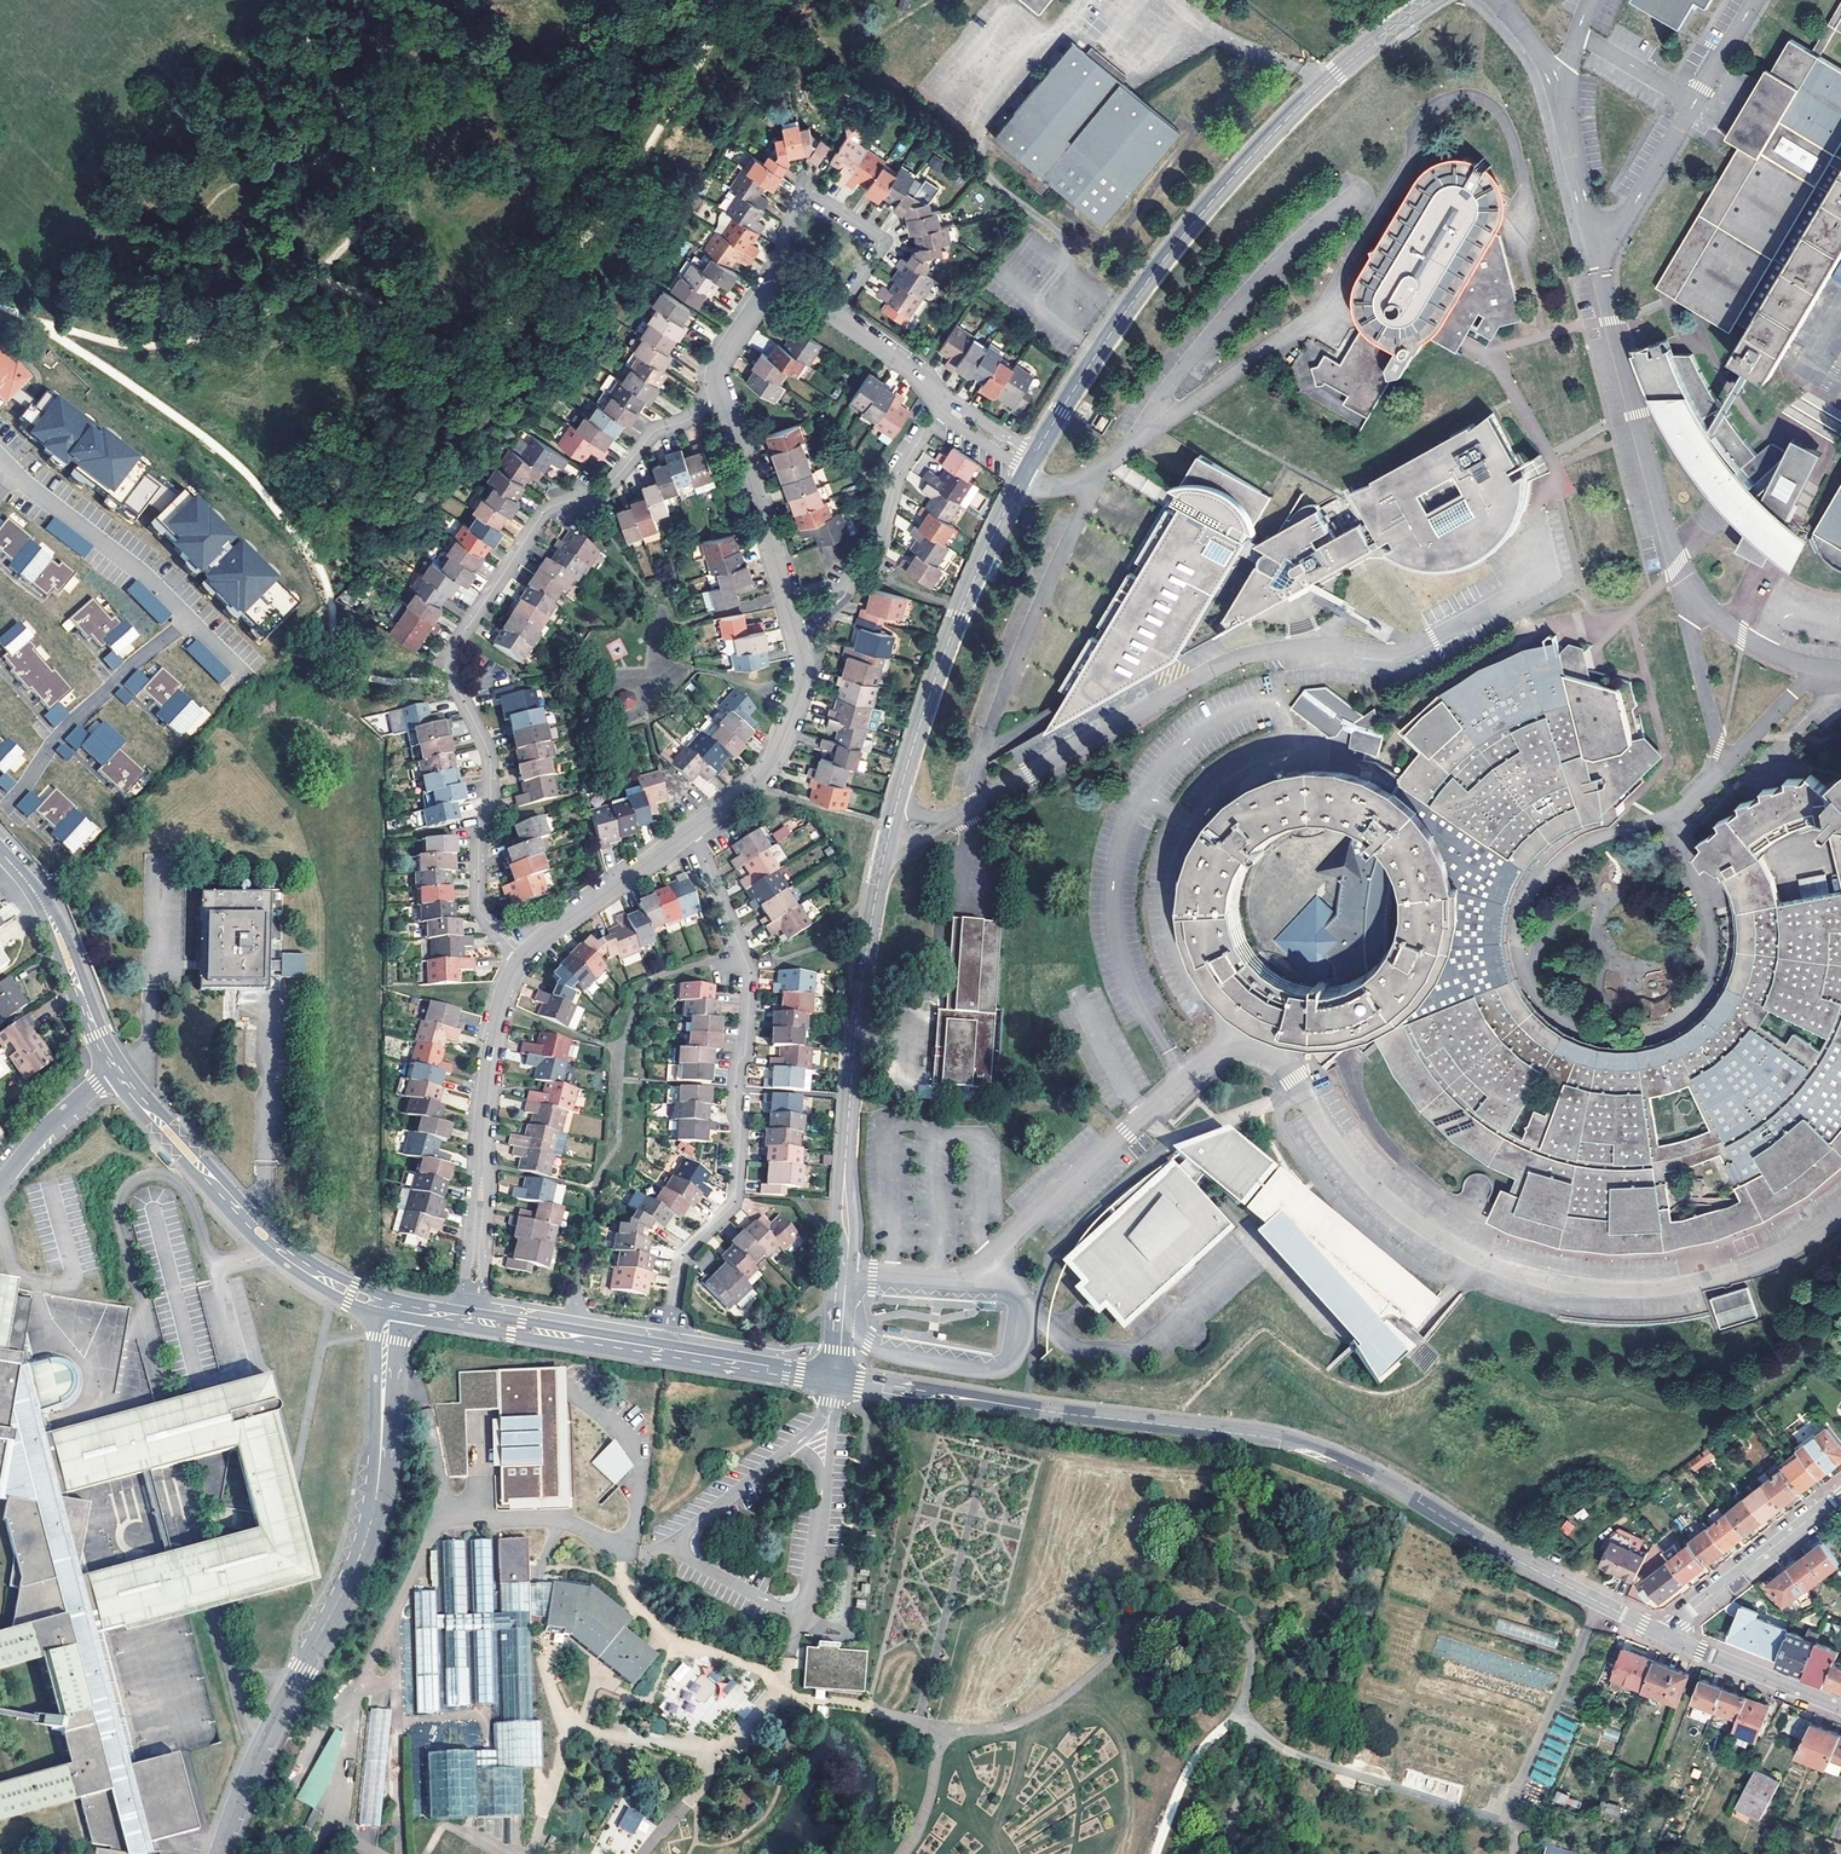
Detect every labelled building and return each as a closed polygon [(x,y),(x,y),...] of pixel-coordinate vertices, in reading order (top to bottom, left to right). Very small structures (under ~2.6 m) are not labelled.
[(899,11),(908,13),(912,1),(907,0),(902,0),(899,11)] [(1039,13),(1050,0),(1023,0),(1039,13)] [(1631,0),(1680,30),(1693,7),(1696,2),(1709,10),(1715,0),(1631,0)] [(1657,288),(1669,295),(1674,298),(1732,333),(1737,324),(1751,332),(1735,359),(1750,368),(1753,370),(1755,371),(1770,380),(1831,277),(1840,261),(1840,68),(1822,57),(1839,30),(1840,31),(1840,8),(1814,52),(1791,39),(1770,76),(1765,73),(1760,81),(1742,111),(1728,135),(1723,142),(1739,152),(1733,161),(1657,288)] [(1636,35),(1618,25),(1611,37),(1629,47),(1636,35)] [(1073,43),(994,138),(1042,178),(1074,204),(1103,228),(1133,191),(1181,132),(1176,128),(1171,124),(1147,105),(1132,92),(1124,85),(1120,82),(1087,55),(1073,43)] [(1120,82),(1124,85),(1129,79),(1092,49),(1087,55),(1120,82)] [(781,128),(783,139),(786,157),(802,154),(798,133),(797,125),(781,128)] [(843,183),(865,151),(855,145),(859,138),(858,129),(852,126),(842,128),(844,138),(829,162),(835,165),(838,167),(830,179),(841,187),(843,183)] [(798,133),(802,154),(806,153),(807,154),(808,155),(807,156),(816,164),(816,162),(827,146),(818,140),(815,143),(812,142),(811,135),(810,131),(798,133)] [(770,158),(765,155),(759,163),(775,174),(781,166),(778,164),(779,162),(780,161),(787,160),(786,157),(783,139),(771,142),(772,145),(773,153),(770,158)] [(870,144),(865,151),(843,183),(852,188),(856,182),(858,178),(861,174),(864,176),(871,181),(880,168),(883,164),(888,156),(870,144)] [(772,145),(765,155),(770,158),(773,153),(772,145)] [(748,156),(740,167),(744,170),(752,158),(748,156)] [(937,169),(941,162),(933,157),(928,164),(937,169)] [(744,170),(760,181),(769,187),(774,179),(777,175),(775,174),(759,163),(752,158),(744,170)] [(1344,406),(1369,420),(1393,381),(1399,380),(1412,358),(1416,356),(1422,347),(1430,339),(1433,341),(1457,354),(1463,343),(1471,329),(1492,341),(1502,326),(1515,323),(1522,321),(1502,237),(1498,235),(1501,228),(1503,220),(1504,214),(1505,207),(1503,199),(1502,195),(1501,191),(1498,185),(1494,179),(1491,176),(1485,171),(1487,168),(1477,162),(1474,166),(1469,163),(1465,162),(1461,162),(1454,161),(1448,162),(1444,163),(1438,164),(1432,167),(1425,171),(1416,180),(1373,253),(1367,253),(1369,259),(1358,278),(1354,284),(1352,291),(1351,300),(1351,307),(1352,314),(1355,322),(1360,332),(1341,364),(1327,356),(1320,368),(1314,370),(1319,388),(1326,387),(1328,385),(1349,397),(1344,406)] [(883,164),(880,168),(894,177),(896,173),(883,164)] [(755,209),(760,202),(751,194),(753,191),(760,181),(744,170),(740,167),(737,166),(722,187),(731,193),(755,209)] [(869,185),(863,193),(871,199),(876,202),(879,198),(894,177),(880,168),(871,181),(869,185)] [(897,171),(911,181),(913,178),(899,168),(897,171)] [(902,195),(911,181),(897,171),(896,173),(894,177),(879,198),(886,203),(888,199),(891,201),(896,205),(902,195)] [(861,174),(858,178),(869,185),(871,181),(864,176),(861,174)] [(908,219),(927,215),(925,205),(936,189),(924,181),(911,201),(902,195),(896,205),(893,208),(891,211),(900,217),(903,213),(905,214),(907,216),(907,219),(908,219)] [(717,213),(724,218),(749,234),(755,227),(747,221),(750,217),(755,209),(731,193),(717,213)] [(886,203),(893,208),(896,205),(891,201),(888,199),(886,203)] [(910,235),(914,234),(939,229),(936,213),(927,215),(908,219),(907,219),(909,228),(910,235)] [(713,234),(747,256),(752,248),(744,243),(746,240),(749,234),(724,218),(713,234)] [(939,229),(914,234),(915,243),(919,242),(919,245),(920,250),(936,246),(948,244),(945,228),(943,228),(939,229)] [(740,266),(747,256),(713,234),(711,232),(697,252),(702,255),(706,258),(723,269),(728,262),(729,259),(740,266)] [(920,275),(926,267),(921,264),(925,259),(932,258),(938,256),(936,246),(920,250),(916,250),(918,255),(915,257),(914,259),(910,256),(904,264),(920,275)] [(702,255),(693,268),(697,271),(706,258),(702,255)] [(723,269),(706,258),(697,271),(709,279),(713,281),(721,287),(730,273),(723,269)] [(921,264),(926,267),(932,258),(925,259),(921,264)] [(1831,277),(1840,283),(1840,261),(1831,277)] [(682,262),(673,275),(677,277),(677,278),(686,264),(682,262)] [(933,283),(920,275),(904,264),(900,262),(894,271),(896,273),(899,276),(898,278),(894,284),(920,302),(933,283)] [(686,264),(677,278),(701,293),(704,295),(708,288),(705,285),(709,279),(697,271),(693,268),(686,264)] [(899,276),(896,273),(890,282),(894,284),(898,278),(899,276)] [(672,274),(664,287),(668,290),(677,277),(673,275),(672,274)] [(668,290),(692,306),(701,293),(677,278),(677,277),(668,290)] [(705,285),(708,288),(713,281),(709,279),(705,285)] [(907,322),(920,302),(894,284),(888,292),(886,295),(880,291),(874,300),(887,309),(907,322)] [(652,308),(656,311),(680,327),(684,320),(681,319),(682,317),(686,311),(661,295),(652,308)] [(652,308),(651,308),(642,322),(644,322),(647,324),(656,311),(652,308)] [(902,329),(907,322),(887,309),(882,316),(902,329)] [(680,327),(656,311),(647,324),(671,340),(674,337),(676,334),(682,338),(687,331),(680,327)] [(647,324),(644,322),(635,335),(636,336),(638,337),(647,324)] [(822,346),(784,322),(778,331),(790,339),(789,340),(784,349),(804,362),(807,365),(808,365),(822,346)] [(638,337),(639,338),(666,355),(671,348),(674,343),(671,340),(647,324),(638,337)] [(952,371),(955,367),(971,342),(974,339),(975,338),(958,327),(941,353),(946,357),(949,359),(944,365),(952,371)] [(674,337),(671,340),(674,343),(678,345),(682,338),(676,334),(674,337)] [(636,336),(626,350),(630,352),(639,338),(638,337),(636,336)] [(666,355),(639,338),(630,352),(631,353),(634,355),(657,370),(660,364),(662,362),(666,364),(670,358),(666,355)] [(971,342),(985,352),(988,348),(974,339),(971,342)] [(992,341),(989,346),(1003,355),(1005,352),(992,341)] [(1814,541),(1793,521),(1828,454),(1813,446),(1799,439),(1791,454),(1773,443),(1757,454),(1726,412),(1720,404),(1693,356),(1676,355),(1674,350),(1671,351),(1667,341),(1657,344),(1660,354),(1656,355),(1653,349),(1643,348),(1637,348),(1639,354),(1635,355),(1648,388),(1652,397),(1665,424),(1680,449),(1701,480),(1718,500),(1729,513),(1731,512),(1751,532),(1748,537),(1740,551),(1759,561),(1769,566),(1775,554),(1782,560),(1785,562),(1798,572),(1814,541)] [(971,373),(985,352),(971,342),(955,367),(961,371),(969,377),(971,373)] [(767,358),(788,371),(791,374),(794,376),(804,362),(784,349),(779,346),(776,351),(775,353),(772,351),(767,358)] [(988,348),(985,352),(971,373),(978,378),(980,374),(982,376),(986,379),(996,365),(998,362),(1003,355),(989,346),(988,348)] [(634,355),(631,353),(622,367),(624,368),(634,355)] [(660,372),(657,370),(634,355),(624,368),(626,370),(652,387),(657,380),(660,382),(665,375),(660,372)] [(778,385),(788,371),(767,358),(762,355),(759,360),(753,368),(756,370),(778,385)] [(6,405),(9,401),(20,391),(30,380),(16,367),(13,369),(0,357),(0,400),(6,405)] [(660,372),(666,364),(662,362),(660,364),(657,370),(660,372)] [(804,362),(794,376),(797,378),(807,365),(804,362)] [(986,379),(984,382),(977,394),(983,398),(985,395),(987,396),(993,400),(994,398),(1012,371),(1005,367),(1003,370),(996,365),(986,379)] [(1755,371),(1750,368),(1713,430),(1717,436),(1755,371)] [(617,383),(641,399),(644,401),(647,403),(653,395),(649,393),(650,390),(653,387),(652,387),(626,370),(617,383)] [(778,385),(756,370),(750,378),(754,380),(752,382),(750,386),(775,402),(784,389),(782,387),(778,385)] [(1013,370),(1012,371),(994,398),(1003,404),(1006,400),(1009,402),(1015,406),(1012,410),(1011,413),(1018,418),(1031,399),(1024,394),(1031,382),(1013,370)] [(791,374),(788,371),(778,385),(782,387),(791,374)] [(869,374),(867,378),(872,381),(875,383),(877,380),(869,374)] [(850,402),(865,412),(882,387),(884,384),(877,380),(875,383),(872,381),(867,378),(850,402)] [(612,379),(602,393),(605,394),(606,395),(615,381),(612,379)] [(656,389),(660,382),(657,380),(652,387),(653,387),(656,389)] [(615,381),(606,395),(635,414),(639,408),(636,406),(638,404),(641,399),(617,383),(615,381)] [(882,387),(865,412),(864,414),(878,423),(894,400),(889,396),(887,395),(889,392),(882,387)] [(784,389),(775,402),(778,404),(787,391),(784,389)] [(20,391),(9,401),(25,413),(19,421),(23,424),(38,404),(20,391)] [(601,392),(592,405),(595,406),(596,407),(605,394),(602,393),(601,392)] [(896,396),(889,392),(887,395),(889,396),(894,400),(896,396)] [(596,407),(621,424),(626,427),(633,417),(635,414),(606,395),(605,394),(596,407)] [(71,461),(77,467),(96,442),(89,437),(93,432),(44,395),(38,404),(23,424),(40,437),(36,442),(46,449),(43,452),(65,469),(71,461)] [(983,398),(991,403),(993,400),(987,396),(985,395),(983,398)] [(896,396),(894,400),(878,423),(876,426),(875,428),(893,440),(910,415),(903,411),(900,409),(905,402),(897,396),(896,396)] [(636,406),(639,408),(644,401),(641,399),(638,404),(636,406)] [(1006,400),(1003,404),(1012,410),(1015,406),(1009,402),(1006,400)] [(850,402),(848,406),(863,415),(864,414),(865,412),(850,402)] [(592,405),(582,418),(583,418),(586,420),(595,406),(592,405)] [(595,406),(586,420),(608,435),(611,437),(612,438),(617,429),(621,424),(596,407),(595,406)] [(1261,490),(1201,455),(1189,477),(1181,479),(1175,484),(1183,488),(1179,493),(1177,496),(1185,501),(1182,507),(1178,514),(1170,509),(1138,561),(1152,569),(1145,582),(1131,573),(1100,625),(1114,633),(1106,645),(1092,637),(1061,689),(1075,698),(1069,708),(1059,725),(1152,670),(1177,657),(1180,651),(1242,550),(1248,554),(1262,562),(1233,610),(1231,614),(1231,615),(1232,615),(1242,610),(1245,615),(1219,630),(1216,631),(1217,633),(1248,616),(1289,595),(1297,591),(1309,585),(1314,588),(1315,586),(1317,583),(1319,579),(1377,548),(1385,543),(1394,538),(1397,545),(1388,551),(1397,558),(1407,563),(1426,568),(1440,569),(1454,568),(1469,564),(1481,559),(1492,552),(1499,546),(1510,536),(1517,525),(1519,520),(1522,513),(1529,494),(1531,479),(1523,484),(1515,488),(1510,479),(1505,470),(1514,465),(1521,461),(1519,458),(1494,412),(1479,424),(1375,482),(1354,490),(1355,491),(1372,520),(1368,522),(1363,525),(1362,522),(1336,536),(1328,520),(1330,518),(1328,514),(1325,515),(1321,509),(1318,504),(1313,503),(1308,504),(1304,505),(1301,507),(1295,512),(1291,519),(1289,518),(1282,529),(1261,542),(1255,538),(1250,535),(1250,534),(1254,527),(1261,531),(1261,524),(1260,517),(1272,496),(1269,495),(1261,490)] [(863,415),(862,416),(876,426),(878,423),(864,414),(863,415)] [(1102,431),(1108,420),(1100,416),(1095,428),(1102,431)] [(574,432),(602,450),(607,444),(603,441),(605,439),(608,435),(586,420),(583,418),(574,432)] [(40,437),(23,424),(19,429),(36,442),(40,437)] [(605,452),(602,450),(574,432),(569,429),(557,448),(582,465),(587,457),(589,455),(599,462),(605,452)] [(765,446),(768,454),(795,444),(797,443),(795,436),(792,437),(789,429),(762,439),(765,446)] [(603,441),(607,444),(611,437),(608,435),(605,439),(603,441)] [(121,509),(136,520),(146,507),(162,486),(147,475),(148,474),(100,437),(96,442),(77,467),(71,475),(92,490),(93,490),(106,500),(105,500),(120,511),(121,509)] [(561,472),(567,463),(531,438),(519,458),(543,473),(544,474),(550,465),(561,472)] [(795,444),(800,459),(805,457),(800,442),(797,443),(795,444)] [(795,444),(768,454),(770,461),(773,468),(800,459),(795,444)] [(694,488),(714,481),(702,448),(694,451),(696,458),(694,459),(685,461),(692,483),(694,487),(694,488)] [(940,462),(950,468),(969,481),(980,465),(957,449),(952,456),(951,458),(945,454),(940,462)] [(543,473),(519,458),(510,452),(497,471),(521,487),(523,488),(529,480),(530,477),(537,481),(543,473)] [(666,458),(668,464),(677,489),(692,483),(685,461),(683,456),(678,457),(676,458),(675,455),(666,458)] [(800,459),(806,474),(811,472),(805,457),(800,459)] [(806,474),(800,459),(773,468),(778,484),(806,474)] [(657,479),(663,497),(678,491),(677,489),(668,464),(661,467),(653,470),(657,479)] [(930,483),(962,505),(976,486),(969,481),(950,468),(943,479),(932,471),(926,481),(930,483)] [(494,487),(516,502),(520,496),(517,494),(518,491),(521,487),(497,471),(497,470),(488,484),(490,485),(494,487)] [(806,474),(812,489),(813,488),(816,487),(811,472),(806,474)] [(785,498),(812,489),(806,474),(778,484),(781,490),(784,499),(785,498)] [(641,485),(645,498),(649,507),(654,521),(663,518),(661,515),(669,512),(664,500),(663,497),(657,479),(651,481),(641,485)] [(717,490),(714,481),(694,488),(698,498),(717,490)] [(694,487),(692,483),(677,489),(678,491),(678,492),(694,487)] [(933,502),(928,510),(931,512),(950,524),(962,505),(930,483),(924,492),(935,500),(933,502)] [(494,487),(490,485),(481,499),(485,502),(494,487)] [(177,498),(162,486),(146,507),(158,516),(177,498)] [(976,486),(962,505),(970,510),(984,491),(976,486)] [(518,503),(516,502),(494,487),(485,502),(509,517),(512,513),(518,503)] [(517,494),(520,496),(525,489),(523,488),(521,487),(518,491),(517,494)] [(813,488),(818,504),(822,502),(817,487),(816,487),(813,488)] [(813,488),(812,489),(785,498),(788,505),(791,514),(818,504),(813,488)] [(678,492),(678,491),(663,497),(664,500),(679,495),(678,492)] [(1840,548),(1840,491),(1816,533),(1840,548)] [(202,572),(208,578),(230,556),(224,550),(230,543),(181,493),(177,498),(158,516),(151,523),(175,547),(172,550),(187,564),(190,560),(202,572)] [(478,497),(469,510),(472,512),(481,499),(478,497)] [(645,498),(639,500),(642,509),(645,508),(649,507),(645,498)] [(509,517),(485,502),(481,499),(472,512),(475,514),(497,529),(500,524),(501,522),(505,524),(509,517)] [(642,509),(639,500),(630,503),(632,509),(641,535),(657,529),(654,521),(649,507),(645,508),(642,509)] [(822,502),(827,518),(831,517),(826,501),(822,502)] [(818,504),(791,514),(794,523),(797,529),(827,518),(822,502),(818,504)] [(626,511),(617,514),(627,542),(642,537),(641,535),(632,509),(626,511)] [(475,514),(472,512),(463,526),(464,526),(466,528),(475,514)] [(917,527),(944,545),(955,528),(950,524),(931,512),(926,519),(924,521),(920,518),(915,525),(917,527)] [(475,514),(466,528),(491,544),(491,545),(496,537),(493,535),(495,531),(497,529),(475,514)] [(831,517),(827,518),(797,529),(795,529),(800,542),(812,538),(816,548),(819,547),(830,543),(845,537),(837,515),(831,517)] [(8,518),(0,528),(0,552),(12,563),(9,566),(43,594),(49,587),(58,595),(75,574),(61,562),(58,566),(30,543),(33,539),(8,518)] [(45,530),(84,559),(93,547),(54,518),(45,530)] [(455,540),(479,556),(482,551),(483,549),(487,551),(491,544),(466,528),(464,526),(455,540)] [(950,548),(944,545),(917,527),(912,535),(919,540),(917,542),(912,550),(918,554),(937,567),(950,548)] [(565,531),(560,528),(555,537),(558,540),(560,537),(565,531)] [(658,533),(657,529),(641,535),(642,537),(642,539),(658,533)] [(552,549),(556,551),(580,567),(582,568),(594,550),(589,547),(565,531),(560,537),(558,540),(555,537),(549,546),(552,549)] [(703,559),(707,558),(734,550),(736,550),(733,542),(730,543),(729,541),(728,536),(699,544),(703,559)] [(642,537),(627,542),(628,546),(643,541),(642,539),(642,537)] [(452,538),(443,552),(445,554),(455,540),(452,538)] [(455,540),(445,554),(473,572),(477,565),(474,563),(475,561),(479,556),(455,540)] [(819,547),(823,559),(834,555),(830,543),(819,547)] [(230,556),(208,578),(204,582),(209,587),(207,589),(232,614),(234,612),(263,641),(296,609),(272,585),(273,584),(243,554),(242,555),(237,549),(230,556)] [(482,551),(479,556),(482,558),(487,551),(483,549),(482,551)] [(718,573),(742,566),(740,559),(736,560),(736,557),(734,550),(707,558),(711,574),(713,574),(718,573)] [(441,551),(433,564),(436,566),(445,554),(443,552),(441,551)] [(545,563),(569,579),(570,580),(580,567),(556,551),(553,555),(552,557),(548,555),(543,562),(545,563)] [(473,572),(445,554),(436,566),(457,580),(462,583),(466,586),(471,579),(474,573),(473,572)] [(900,567),(929,587),(941,570),(937,567),(918,554),(912,562),(910,565),(905,560),(900,567)] [(474,563),(477,565),(482,558),(479,556),(475,561),(474,563)] [(702,559),(707,575),(711,574),(707,558),(703,559),(702,559)] [(202,572),(190,560),(187,564),(198,576),(202,572)] [(543,562),(541,561),(536,568),(540,571),(542,568),(545,563),(543,562)] [(536,568),(532,574),(557,591),(560,593),(569,579),(545,563),(542,568),(540,571),(536,568)] [(746,565),(742,566),(718,573),(721,588),(750,580),(746,565)] [(436,566),(427,580),(447,594),(450,595),(452,597),(456,592),(451,589),(453,586),(457,580),(436,566)] [(718,573),(713,574),(717,589),(721,588),(718,573)] [(532,574),(528,580),(536,586),(535,589),(531,594),(548,605),(557,591),(532,574)] [(420,576),(411,589),(414,591),(423,578),(420,576)] [(418,594),(441,609),(445,603),(443,601),(444,598),(447,594),(427,580),(423,578),(414,591),(415,592),(418,594)] [(569,579),(560,593),(564,595),(572,581),(570,580),(569,579)] [(451,589),(456,592),(462,583),(457,580),(453,586),(451,589)] [(536,586),(528,580),(523,588),(524,589),(528,591),(531,594),(535,589),(536,586)] [(715,610),(737,604),(735,595),(735,593),(752,588),(750,580),(721,588),(717,589),(710,591),(715,610)] [(126,591),(160,626),(171,615),(137,581),(126,591)] [(524,589),(518,597),(523,599),(525,595),(528,591),(524,589)] [(515,602),(518,604),(543,621),(552,607),(548,605),(531,594),(528,591),(525,595),(523,599),(518,597),(515,602)] [(560,593),(557,591),(548,605),(552,607),(555,609),(564,595),(560,593)] [(874,612),(870,611),(865,610),(863,619),(882,624),(884,625),(886,616),(902,620),(908,600),(876,591),(873,601),(877,602),(876,605),(874,612)] [(418,594),(415,592),(406,606),(408,607),(410,608),(418,594)] [(444,611),(441,609),(418,594),(410,608),(435,625),(439,618),(444,611)] [(112,651),(116,655),(136,638),(123,623),(121,625),(114,617),(111,620),(92,599),(69,619),(88,641),(91,638),(98,646),(104,641),(112,651)] [(515,602),(510,609),(514,611),(515,609),(518,604),(515,602)] [(512,621),(534,635),(543,621),(518,604),(515,609),(514,611),(510,609),(506,616),(509,618),(512,621)] [(435,625),(410,608),(408,607),(388,637),(412,653),(424,635),(427,630),(433,634),(438,627),(435,625)] [(721,638),(733,636),(762,631),(761,622),(743,624),(742,622),(741,616),(718,620),(721,638)] [(509,618),(504,625),(507,628),(510,624),(512,621),(509,618)] [(864,642),(860,641),(858,649),(876,654),(885,657),(890,658),(895,639),(880,634),(882,624),(863,619),(861,618),(858,628),(863,630),(867,631),(866,637),(864,642)] [(499,631),(503,634),(526,649),(535,635),(534,635),(512,621),(510,624),(507,628),(504,625),(499,631)] [(49,712),(59,702),(72,691),(54,670),(52,672),(34,651),(36,649),(29,641),(31,639),(19,625),(0,641),(0,644),(11,656),(5,661),(12,669),(10,672),(28,693),(31,691),(49,712)] [(499,631),(495,638),(499,640),(500,638),(503,634),(499,631)] [(762,631),(733,636),(736,652),(762,647),(761,642),(761,639),(763,638),(762,631)] [(1271,1026),(1280,1029),(1289,1032),(1312,1036),(1330,1036),(1343,1034),(1350,1032),(1356,1031),(1377,1023),(1384,1039),(1387,1044),(1394,1059),(1405,1077),(1418,1096),(1436,1116),(1454,1134),(1471,1147),(1493,1161),(1512,1171),(1519,1174),(1531,1179),(1518,1212),(1505,1210),(1504,1217),(1507,1219),(1523,1225),(1546,1232),(1573,1238),(1608,1242),(1648,1242),(1675,1238),(1686,1236),(1717,1228),(1745,1218),(1778,1202),(1802,1187),(1828,1166),(1840,1154),(1840,891),(1829,894),(1801,899),(1781,903),(1777,886),(1773,877),(1769,868),(1761,857),(1756,851),(1775,840),(1806,825),(1822,830),(1815,840),(1816,846),(1821,848),(1830,838),(1834,855),(1840,887),(1840,783),(1836,787),(1830,793),(1826,796),(1833,802),(1827,809),(1802,784),(1780,790),(1759,800),(1736,817),(1713,837),(1695,861),(1706,871),(1710,868),(1722,874),(1724,877),(1730,885),(1736,896),(1739,911),(1741,930),(1740,951),(1736,968),(1728,987),(1719,1002),(1705,1017),(1691,1028),(1679,1036),(1663,1043),(1645,1047),(1627,1049),(1611,1048),(1596,1045),(1582,1040),(1567,1033),(1550,1021),(1541,1012),(1532,1002),(1525,991),(1519,978),(1515,966),(1512,952),(1510,935),(1511,916),(1514,902),(1522,879),(1526,871),(1533,862),(1549,845),(1561,835),(1576,827),(1588,822),(1605,817),(1602,808),(1660,755),(1645,738),(1633,740),(1622,690),(1590,682),(1583,649),(1569,645),(1559,653),(1556,636),(1550,633),(1547,637),(1548,648),(1528,655),(1503,664),(1468,684),(1450,697),(1421,718),(1409,735),(1430,756),(1411,777),(1402,777),(1380,766),(1365,760),(1359,785),(1339,781),(1320,779),(1298,781),(1278,786),(1260,794),(1244,804),(1230,815),(1218,829),(1207,845),(1200,860),(1195,875),(1193,885),(1191,896),(1191,907),(1192,922),(1196,943),(1203,962),(1211,976),(1220,989),(1236,1005),(1254,1018),(1271,1026)] [(526,649),(503,634),(500,638),(499,640),(495,638),(490,645),(517,663),(526,649)] [(535,635),(526,649),(531,652),(539,638),(535,635)] [(725,654),(729,653),(736,652),(733,636),(721,638),(725,654)] [(185,651),(219,685),(230,675),(196,640),(185,651)] [(850,658),(847,669),(845,677),(862,682),(876,686),(882,667),(885,657),(876,654),(858,649),(847,646),(844,656),(850,658)] [(764,657),(762,647),(736,652),(729,653),(733,670),(762,665),(762,660),(762,658),(764,657)] [(114,670),(123,662),(116,655),(112,651),(103,659),(114,670)] [(733,670),(729,653),(725,654),(729,671),(733,670)] [(156,715),(179,737),(200,714),(178,693),(183,688),(162,668),(153,677),(142,666),(124,685),(136,697),(141,691),(161,710),(156,715)] [(862,682),(845,677),(840,676),(837,685),(842,686),(846,688),(845,691),(843,699),(872,708),(878,687),(876,686),(862,682)] [(842,686),(838,698),(843,699),(845,691),(846,688),(842,686)] [(122,687),(115,694),(126,706),(133,699),(122,687)] [(507,712),(502,713),(504,721),(506,721),(510,720),(536,714),(531,693),(517,696),(515,687),(492,693),(494,702),(499,701),(504,700),(506,708),(507,712)] [(1349,747),(1378,756),(1379,753),(1383,736),(1380,735),(1375,709),(1363,717),(1327,688),(1306,691),(1291,709),(1328,738),(1336,737),(1341,730),(1352,734),(1349,747)] [(627,690),(619,692),(616,698),(618,706),(625,709),(631,707),(636,700),(633,693),(627,690)] [(750,716),(756,710),(736,692),(721,708),(725,712),(729,715),(749,735),(757,727),(748,718),(750,716)] [(838,698),(834,712),(839,713),(840,709),(843,699),(838,698)] [(830,711),(828,718),(867,728),(872,708),(843,699),(840,709),(839,713),(834,712),(830,711)] [(499,701),(502,713),(507,712),(506,708),(504,700),(499,701)] [(70,713),(59,702),(49,712),(44,716),(54,727),(70,713)] [(415,731),(419,731),(447,724),(445,715),(432,718),(431,715),(429,704),(403,710),(404,711),(396,712),(401,735),(415,731)] [(725,712),(714,724),(717,727),(729,715),(725,712)] [(511,736),(541,730),(540,723),(543,722),(541,713),(536,714),(510,720),(512,726),(512,728),(508,729),(510,737),(511,736)] [(721,730),(740,748),(746,741),(751,736),(749,735),(729,715),(717,727),(721,730)] [(867,728),(828,718),(825,728),(838,732),(835,743),(861,750),(867,728)] [(78,724),(63,740),(76,752),(82,746),(92,736),(78,724)] [(97,771),(124,796),(145,774),(119,749),(124,743),(103,724),(92,736),(82,746),(102,766),(97,771)] [(447,724),(419,731),(423,746),(424,746),(449,740),(448,736),(448,734),(451,733),(449,724),(447,724)] [(717,727),(706,738),(710,741),(721,730),(717,727)] [(543,729),(541,730),(511,736),(513,746),(517,745),(517,748),(518,752),(547,745),(543,729)] [(743,750),(740,748),(721,730),(710,741),(722,752),(725,755),(732,762),(738,755),(743,750)] [(684,747),(711,772),(713,773),(719,767),(716,765),(713,762),(715,759),(722,752),(710,741),(706,738),(699,731),(684,747)] [(3,774),(5,772),(21,754),(6,741),(4,743),(0,739),(0,771),(3,774)] [(427,762),(457,755),(461,754),(458,744),(457,739),(453,740),(449,740),(424,746),(427,762)] [(835,743),(822,739),(820,748),(837,754),(835,763),(847,766),(858,769),(864,750),(861,750),(835,743)] [(63,743),(56,750),(67,761),(74,754),(63,743)] [(519,769),(546,763),(551,761),(547,745),(518,752),(519,757),(520,759),(517,760),(519,769)] [(704,780),(711,772),(684,747),(683,746),(667,763),(687,781),(693,774),(695,772),(704,780)] [(725,755),(722,752),(715,759),(713,762),(716,765),(725,755)] [(459,765),(457,755),(427,762),(425,762),(429,778),(455,773),(456,772),(454,766),(459,765)] [(815,779),(841,786),(847,766),(835,763),(817,758),(814,766),(813,769),(809,768),(806,776),(815,779)] [(551,761),(546,763),(550,778),(554,777),(551,761)] [(421,763),(425,779),(428,779),(429,778),(425,762),(423,763),(421,763)] [(550,778),(546,763),(519,769),(516,769),(518,779),(520,785),(550,778)] [(0,777),(0,786),(8,793),(17,783),(5,772),(3,774),(0,777)] [(637,778),(640,791),(642,795),(647,816),(656,814),(653,803),(656,802),(666,799),(659,772),(637,778)] [(435,795),(463,788),(461,780),(457,781),(455,773),(429,778),(428,779),(432,796),(435,795)] [(514,799),(516,809),(555,800),(550,778),(520,785),(522,793),(522,796),(514,799)] [(425,779),(423,780),(427,797),(431,796),(432,796),(428,779),(425,779)] [(853,789),(841,786),(815,779),(812,787),(817,789),(821,790),(821,792),(818,802),(847,810),(853,789)] [(464,788),(463,788),(435,795),(438,810),(461,804),(463,804),(467,803),(466,798),(464,788)] [(52,834),(72,853),(94,830),(73,811),(76,808),(55,789),(43,802),(34,811),(55,830),(52,834)] [(817,789),(813,801),(818,802),(821,792),(821,790),(817,789)] [(43,802),(31,791),(16,808),(28,818),(34,811),(43,802)] [(642,795),(640,791),(625,795),(626,800),(642,795)] [(626,800),(627,805),(634,828),(642,826),(649,824),(647,816),(642,795),(626,800)] [(626,800),(610,804),(611,806),(612,809),(627,805),(626,800)] [(435,827),(468,820),(466,813),(462,813),(462,810),(461,804),(438,810),(434,810),(431,811),(435,827)] [(634,828),(627,805),(612,809),(618,832),(618,834),(623,833),(626,832),(628,837),(635,835),(634,828)] [(611,806),(590,812),(600,846),(607,844),(606,840),(605,836),(608,835),(618,832),(612,809),(611,806)] [(427,812),(431,828),(435,827),(431,811),(427,812)] [(506,844),(509,851),(534,842),(542,839),(536,820),(508,830),(511,838),(512,842),(506,844)] [(777,842),(791,835),(786,825),(772,833),(777,842)] [(605,836),(606,840),(619,837),(618,834),(618,832),(608,835),(605,836)] [(741,869),(765,854),(767,853),(755,834),(729,851),(734,859),(736,861),(730,865),(735,873),(741,869)] [(454,848),(454,841),(425,842),(426,858),(452,857),(455,857),(454,848)] [(534,842),(509,851),(502,854),(505,862),(508,862),(509,864),(511,868),(540,858),(540,857),(534,842)] [(765,854),(741,869),(746,876),(748,879),(738,886),(743,894),(747,891),(773,875),(776,873),(765,854)] [(540,857),(540,858),(545,873),(549,872),(543,856),(540,857)] [(422,874),(445,873),(449,873),(457,873),(457,865),(453,865),(452,862),(452,857),(426,858),(421,858),(422,874)] [(545,873),(540,858),(511,868),(507,869),(509,875),(513,874),(514,876),(516,883),(538,876),(545,873)] [(63,867),(54,875),(63,884),(71,876),(63,867)] [(445,881),(445,873),(422,874),(416,874),(416,890),(422,890),(449,889),(449,883),(445,883),(445,881)] [(758,910),(782,895),(785,893),(773,875),(747,891),(752,900),(754,903),(750,905),(747,907),(752,913),(758,910)] [(1826,875),(1798,880),(1801,899),(1829,894),(1826,875)] [(538,876),(516,883),(513,885),(500,889),(503,897),(507,896),(512,895),(513,897),(516,907),(545,896),(538,876)] [(680,919),(699,911),(685,876),(677,880),(679,884),(681,889),(678,890),(669,893),(672,899),(680,919)] [(681,889),(679,884),(668,889),(669,891),(669,893),(678,890),(681,889)] [(449,889),(422,890),(422,907),(451,906),(451,898),(451,889),(449,889)] [(669,891),(660,895),(664,902),(667,901),(672,899),(669,893),(669,891)] [(747,891),(743,894),(750,905),(754,903),(752,900),(747,891)] [(202,895),(200,990),(267,991),(268,972),(268,963),(269,896),(202,895)] [(512,895),(507,896),(511,908),(516,907),(513,897),(512,895)] [(654,897),(654,900),(665,925),(666,927),(681,921),(680,919),(672,899),(667,901),(664,902),(660,895),(654,897)] [(763,931),(792,912),(782,895),(758,910),(762,916),(764,919),(758,923),(763,931)] [(665,925),(654,900),(646,903),(640,906),(643,913),(650,932),(665,925)] [(3,920),(15,914),(10,905),(0,909),(0,914),(3,920)] [(455,906),(451,906),(422,907),(421,907),(422,923),(424,923),(428,923),(452,922),(451,917),(451,914),(455,914),(455,906)] [(795,910),(792,912),(763,931),(769,940),(779,933),(781,936),(785,943),(807,929),(795,910)] [(634,917),(627,920),(640,951),(655,944),(652,936),(650,932),(643,913),(634,917)] [(640,951),(627,920),(626,916),(617,920),(620,928),(617,929),(609,933),(611,940),(619,957),(620,961),(641,952),(640,951)] [(946,1010),(939,1010),(933,1083),(942,1084),(973,1086),(990,1088),(1002,923),(984,921),(962,920),(953,919),(947,995),(946,1010)] [(667,931),(682,925),(681,921),(666,927),(667,929),(667,931)] [(432,939),(461,938),(461,929),(458,929),(457,927),(457,922),(455,923),(452,922),(428,923),(428,939),(432,939)] [(666,927),(665,925),(650,932),(652,936),(667,929),(666,927)] [(471,938),(461,938),(432,939),(433,961),(464,960),(463,949),(472,948),(472,947),(471,938)] [(583,947),(596,960),(605,952),(610,961),(619,957),(611,940),(599,945),(597,946),(591,940),(583,947)] [(657,949),(655,944),(640,951),(641,952),(642,955),(657,949)] [(604,968),(596,960),(583,947),(581,945),(576,950),(579,954),(577,956),(573,960),(574,961),(592,979),(604,968)] [(576,950),(570,957),(571,958),(573,960),(577,956),(579,954),(576,950)] [(8,963),(0,951),(0,969),(8,963)] [(308,956),(281,956),(281,963),(281,972),(281,978),(292,978),(307,978),(308,956)] [(571,958),(565,963),(568,967),(571,965),(574,961),(573,960),(571,958)] [(473,971),(473,960),(464,960),(433,961),(429,961),(430,985),(460,984),(460,975),(460,972),(473,971)] [(561,970),(573,983),(583,992),(594,981),(592,979),(574,961),(571,965),(568,967),(565,963),(559,969),(561,970)] [(281,963),(268,963),(268,972),(281,972),(281,963)] [(606,971),(604,968),(592,979),(594,981),(595,982),(606,971)] [(552,997),(571,1006),(576,996),(565,991),(573,983),(561,970),(553,977),(559,983),(557,986),(552,997)] [(812,977),(781,975),(780,984),(780,988),(775,987),(772,987),(771,996),(776,996),(805,998),(810,999),(812,977)] [(0,982),(0,1015),(4,1021),(25,1006),(6,978),(0,982)] [(595,982),(594,981),(583,992),(586,995),(597,984),(595,982)] [(681,1003),(685,1004),(711,1005),(712,998),(708,998),(708,995),(709,989),(679,987),(678,1003),(681,1003)] [(578,1009),(571,1006),(552,997),(541,993),(536,1002),(545,1007),(544,1010),(540,1017),(568,1029),(578,1009)] [(773,1016),(800,1018),(803,1018),(805,998),(776,996),(775,1004),(775,1007),(770,1007),(769,1015),(773,1016)] [(431,1003),(426,1022),(462,1032),(464,1024),(456,1021),(456,1018),(458,1011),(431,1003)] [(711,1005),(685,1004),(684,1020),(685,1020),(689,1021),(713,1022),(713,1015),(714,1012),(717,1013),(718,1006),(711,1005)] [(13,1055),(29,1078),(51,1062),(40,1044),(37,1047),(30,1037),(33,1035),(41,1030),(29,1014),(0,1034),(0,1038),(6,1046),(13,1042),(19,1051),(13,1055)] [(768,1022),(767,1032),(798,1034),(799,1034),(800,1018),(773,1016),(772,1020),(772,1023),(768,1022)] [(713,1022),(689,1021),(688,1036),(719,1038),(719,1029),(720,1023),(717,1022),(713,1022)] [(462,1032),(426,1022),(424,1022),(418,1043),(420,1044),(444,1051),(447,1041),(447,1038),(460,1041),(462,1032)] [(798,1034),(767,1032),(767,1039),(766,1047),(778,1049),(796,1050),(798,1034)] [(525,1056),(562,1065),(568,1042),(537,1034),(535,1044),(534,1048),(522,1045),(520,1055),(525,1056)] [(40,1044),(33,1035),(30,1037),(37,1047),(40,1044)] [(688,1036),(687,1052),(710,1054),(717,1054),(718,1045),(719,1038),(688,1036)] [(13,1042),(6,1046),(13,1055),(19,1051),(13,1042)] [(445,1074),(451,1076),(454,1067),(443,1063),(444,1060),(446,1051),(444,1051),(420,1044),(414,1066),(416,1066),(445,1074)] [(770,1070),(771,1070),(801,1073),(808,1073),(809,1051),(800,1050),(796,1050),(778,1049),(777,1057),(777,1060),(771,1060),(770,1070)] [(710,1054),(687,1052),(682,1052),(677,1052),(676,1067),(703,1069),(706,1070),(706,1065),(706,1063),(710,1063),(710,1054)] [(24,1081),(29,1078),(13,1055),(8,1059),(24,1081)] [(535,1071),(532,1080),(543,1083),(558,1086),(564,1065),(562,1065),(525,1056),(523,1065),(535,1068),(535,1071)] [(414,1066),(411,1065),(407,1081),(409,1081),(412,1082),(416,1066),(414,1066)] [(440,1090),(445,1074),(416,1066),(412,1082),(413,1082),(440,1090)] [(672,1067),(668,1066),(666,1083),(706,1086),(707,1079),(702,1078),(703,1076),(703,1069),(676,1067),(672,1067)] [(764,1090),(799,1093),(801,1073),(771,1070),(771,1078),(770,1081),(765,1080),(764,1090)] [(412,1082),(409,1081),(404,1097),(409,1098),(413,1082),(412,1082)] [(414,1099),(440,1107),(442,1098),(438,1096),(438,1094),(440,1090),(413,1082),(409,1098),(410,1099),(414,1099)] [(528,1093),(525,1103),(564,1112),(568,1113),(573,1090),(558,1086),(543,1083),(541,1093),(540,1096),(528,1093)] [(706,1100),(707,1092),(675,1090),(674,1105),(702,1107),(705,1108),(706,1100)] [(798,1099),(763,1096),(763,1106),(768,1107),(768,1110),(768,1117),(797,1119),(798,1099)] [(446,1108),(440,1107),(414,1099),(410,1115),(419,1118),(423,1119),(437,1123),(438,1118),(439,1116),(443,1117),(446,1108)] [(531,1119),(529,1127),(559,1134),(564,1112),(525,1103),(523,1113),(532,1116),(531,1119)] [(673,1121),(676,1122),(705,1124),(705,1118),(701,1117),(702,1114),(702,1107),(674,1105),(673,1121)] [(800,1119),(797,1119),(768,1117),(767,1124),(771,1125),(771,1128),(771,1133),(798,1135),(799,1135),(800,1119)] [(420,1134),(443,1140),(449,1142),(451,1133),(453,1127),(441,1124),(437,1123),(423,1119),(420,1134)] [(705,1124),(676,1122),(674,1143),(704,1145),(705,1136),(705,1133),(712,1134),(713,1125),(705,1124)] [(1082,1237),(1074,1249),(1062,1260),(1065,1263),(1060,1274),(1056,1285),(1051,1301),(1049,1317),(1048,1324),(1047,1330),(1046,1339),(1046,1346),(1046,1353),(1041,1358),(1042,1359),(1053,1350),(1051,1348),(1048,1351),(1048,1346),(1048,1340),(1049,1330),(1050,1326),(1050,1323),(1051,1317),(1054,1302),(1058,1286),(1062,1276),(1067,1265),(1081,1281),(1075,1286),(1083,1295),(1086,1299),(1090,1304),(1099,1314),(1106,1308),(1124,1329),(1145,1310),(1159,1297),(1172,1285),(1232,1231),(1235,1228),(1196,1184),(1199,1181),(1205,1174),(1237,1206),(1273,1164),(1231,1128),(1227,1125),(1172,1146),(1181,1154),(1171,1159),(1155,1169),(1105,1210),(1097,1217),(1089,1228),(1082,1237)] [(506,1146),(512,1147),(551,1156),(557,1158),(563,1135),(559,1134),(529,1127),(524,1126),(522,1135),(521,1138),(509,1135),(506,1146)] [(425,1161),(449,1167),(451,1159),(439,1154),(440,1151),(443,1140),(420,1134),(415,1133),(413,1132),(407,1156),(420,1159),(425,1161)] [(798,1135),(771,1133),(767,1133),(764,1133),(763,1141),(767,1141),(767,1144),(766,1149),(769,1150),(796,1151),(798,1135)] [(519,1162),(517,1171),(545,1178),(551,1156),(512,1147),(510,1158),(519,1160),(519,1162)] [(764,1157),(763,1165),(796,1168),(798,1152),(796,1151),(769,1150),(769,1155),(768,1158),(764,1157)] [(420,1176),(425,1161),(420,1159),(416,1175),(420,1176)] [(684,1160),(672,1179),(699,1196),(704,1200),(710,1191),(703,1185),(709,1175),(684,1160)] [(420,1176),(449,1184),(451,1177),(447,1176),(448,1173),(449,1167),(425,1161),(420,1176)] [(763,1165),(763,1174),(767,1175),(767,1178),(766,1188),(762,1187),(757,1187),(756,1196),(780,1198),(781,1189),(796,1190),(798,1168),(796,1168),(763,1165)] [(1284,1173),(1278,1168),(1245,1207),(1266,1223),(1257,1230),(1357,1342),(1359,1343),(1357,1345),(1380,1383),(1401,1365),(1399,1362),(1409,1352),(1417,1345),(1387,1319),(1384,1322),(1383,1320),(1381,1318),(1386,1315),(1391,1315),(1396,1316),(1399,1319),(1402,1317),(1412,1328),(1435,1299),(1305,1190),(1284,1173)] [(412,1174),(407,1190),(412,1191),(416,1175),(412,1174)] [(447,1191),(449,1184),(420,1176),(416,1175),(412,1191),(413,1191),(441,1199),(442,1193),(443,1190),(447,1191)] [(672,1179),(668,1177),(659,1191),(661,1192),(663,1193),(672,1179)] [(514,1188),(512,1198),(537,1204),(549,1207),(554,1185),(524,1178),(521,1190),(514,1188)] [(663,1193),(687,1208),(691,1203),(692,1200),(695,1202),(699,1196),(672,1179),(663,1193)] [(549,1207),(556,1209),(562,1187),(554,1185),(549,1207)] [(659,1191),(657,1189),(648,1203),(652,1205),(661,1192),(659,1191)] [(408,1211),(445,1222),(447,1214),(445,1213),(440,1211),(441,1208),(444,1200),(441,1199),(413,1191),(408,1211)] [(623,1206),(629,1210),(638,1196),(632,1192),(623,1206)] [(652,1205),(666,1214),(670,1217),(678,1221),(682,1214),(687,1208),(663,1193),(661,1192),(652,1205)] [(638,1196),(629,1210),(634,1213),(642,1199),(638,1196)] [(635,1214),(651,1224),(661,1231),(665,1224),(662,1221),(663,1219),(666,1214),(652,1205),(648,1203),(642,1199),(634,1213),(635,1214)] [(440,1211),(445,1213),(448,1201),(445,1200),(444,1200),(441,1208),(440,1211)] [(691,1203),(687,1208),(690,1210),(695,1202),(692,1200),(691,1203)] [(515,1219),(544,1226),(554,1228),(555,1229),(560,1210),(556,1209),(549,1207),(537,1204),(535,1213),(534,1216),(517,1212),(515,1219)] [(442,1232),(445,1222),(408,1211),(402,1233),(426,1240),(430,1228),(442,1232)] [(616,1236),(635,1238),(637,1229),(637,1226),(641,1228),(646,1231),(651,1224),(635,1214),(627,1226),(619,1225),(616,1236)] [(662,1221),(665,1224),(670,1217),(666,1214),(663,1219),(662,1221)] [(517,1240),(539,1246),(549,1248),(554,1228),(544,1226),(515,1219),(509,1218),(507,1227),(513,1229),(512,1231),(511,1239),(517,1240)] [(778,1251),(779,1253),(795,1237),(778,1218),(770,1225),(768,1227),(759,1218),(752,1225),(774,1248),(778,1251)] [(763,1259),(774,1248),(752,1225),(747,1229),(751,1232),(749,1235),(744,1239),(762,1258),(763,1259)] [(751,1232),(747,1229),(740,1236),(744,1239),(749,1235),(751,1232)] [(733,1252),(750,1269),(762,1258),(744,1239),(740,1236),(739,1234),(733,1240),(727,1245),(730,1248),(733,1252)] [(617,1252),(643,1256),(644,1249),(640,1249),(641,1246),(641,1239),(639,1239),(635,1238),(616,1236),(614,1235),(611,1251),(613,1252),(617,1252)] [(516,1262),(512,1261),(507,1260),(505,1270),(528,1275),(530,1266),(544,1269),(549,1248),(539,1246),(517,1240),(515,1249),(519,1250),(518,1254),(516,1262)] [(692,1256),(703,1268),(713,1259),(702,1247),(692,1256)] [(774,1248),(763,1259),(765,1261),(766,1262),(778,1251),(774,1248)] [(650,1258),(643,1256),(617,1252),(614,1269),(642,1274),(643,1268),(643,1265),(648,1266),(650,1258)] [(719,1259),(722,1263),(741,1282),(752,1271),(750,1269),(733,1252),(730,1255),(728,1256),(725,1253),(719,1259)] [(762,1258),(750,1269),(752,1271),(753,1272),(765,1261),(763,1259),(762,1258)] [(709,1281),(706,1278),(704,1276),(697,1282),(713,1298),(719,1292),(729,1302),(745,1287),(744,1286),(741,1282),(722,1263),(716,1269),(719,1272),(712,1278),(709,1281)] [(642,1274),(614,1269),(613,1269),(609,1289),(639,1295),(641,1285),(641,1282),(646,1283),(649,1284),(651,1275),(647,1275),(642,1274)] [(719,1272),(716,1269),(706,1278),(709,1281),(712,1278),(719,1272)] [(753,1272),(752,1271),(741,1282),(744,1286),(755,1275),(753,1272)] [(62,1767),(0,1784),(0,1821),(71,1802),(79,1800),(92,1843),(109,1846),(109,1853),(95,1850),(94,1853),(159,1853),(156,1842),(199,1831),(178,1754),(134,1766),(99,1636),(186,1613),(315,1580),(300,1519),(284,1460),(273,1413),(276,1411),(277,1408),(277,1404),(268,1373),(163,1403),(109,1417),(51,1432),(46,1414),(58,1410),(72,1404),(80,1396),(84,1386),(83,1376),(78,1366),(71,1359),(59,1356),(46,1357),(34,1361),(24,1327),(29,1299),(11,1296),(15,1279),(6,1278),(0,1276),(0,1519),(5,1520),(15,1554),(10,1586),(19,1588),(12,1627),(0,1631),(0,1668),(34,1659),(39,1658),(54,1720),(41,1717),(39,1722),(38,1727),(59,1731),(60,1735),(67,1766),(62,1767)] [(1729,1291),(1711,1297),(1720,1327),(1757,1317),(1747,1286),(1729,1291)] [(745,1287),(729,1302),(736,1308),(752,1293),(745,1287)] [(559,1496),(555,1368),(498,1370),(459,1372),(461,1403),(435,1404),(448,1477),(468,1477),(466,1410),(499,1409),(500,1417),(500,1431),(500,1447),(500,1466),(501,1498),(559,1496)] [(1728,1434),(1733,1441),(1741,1435),(1736,1428),(1728,1434)] [(1799,1450),(1819,1477),(1840,1460),(1840,1445),(1828,1428),(1799,1450)] [(614,1485),(636,1463),(612,1440),(591,1462),(614,1485)] [(1691,1463),(1697,1471),(1716,1455),(1711,1448),(1691,1463)] [(1800,1492),(1819,1477),(1799,1450),(1790,1458),(1793,1462),(1783,1470),(1800,1492)] [(1765,1483),(1782,1506),(1800,1492),(1783,1470),(1765,1483)] [(1765,1483),(1748,1498),(1764,1520),(1782,1506),(1765,1483)] [(1748,1498),(1728,1513),(1745,1535),(1764,1520),(1748,1498)] [(1728,1513),(1710,1527),(1726,1549),(1745,1535),(1728,1513)] [(1566,1520),(1559,1529),(1568,1536),(1575,1526),(1566,1520)] [(1692,1543),(1707,1564),(1726,1549),(1710,1527),(1709,1527),(1690,1542),(1692,1543)] [(1625,1575),(1636,1580),(1649,1555),(1639,1550),(1643,1542),(1621,1531),(1608,1540),(1604,1549),(1610,1552),(1604,1564),(1616,1570),(1618,1571),(1614,1579),(1621,1582),(1625,1575)] [(499,1541),(500,1585),(530,1584),(528,1540),(499,1541)] [(1677,1541),(1664,1551),(1671,1561),(1686,1580),(1707,1564),(1692,1543),(1683,1550),(1677,1541)] [(544,1628),(546,1619),(530,1616),(530,1584),(500,1585),(501,1615),(491,1615),(489,1545),(471,1546),(473,1615),(466,1616),(463,1542),(439,1543),(442,1616),(435,1617),(434,1592),(414,1593),(419,1713),(440,1712),(436,1633),(445,1632),(447,1710),(466,1709),(465,1632),(473,1632),(475,1709),(493,1708),(492,1631),(502,1631),(504,1725),(494,1725),(495,1751),(473,1752),(425,1754),(427,1821),(475,1820),(518,1819),(517,1773),(541,1772),(540,1724),(532,1725),(529,1631),(530,1630),(530,1625),(544,1628)] [(1807,1556),(1823,1577),(1839,1564),(1824,1543),(1807,1556)] [(1807,1556),(1790,1569),(1805,1590),(1823,1577),(1807,1556)] [(1661,1600),(1686,1580),(1671,1561),(1645,1581),(1648,1585),(1641,1591),(1648,1600),(1656,1595),(1660,1599),(1661,1600)] [(1805,1590),(1790,1569),(1768,1586),(1784,1606),(1805,1590)] [(546,1619),(544,1628),(543,1635),(572,1640),(572,1636),(599,1658),(631,1685),(658,1654),(624,1626),(632,1617),(592,1584),(590,1586),(553,1580),(546,1619)] [(1730,1638),(1778,1656),(1788,1632),(1755,1618),(1757,1613),(1743,1607),(1730,1638)] [(1527,1625),(1523,1636),(1554,1648),(1558,1636),(1527,1625)] [(1803,1675),(1816,1643),(1788,1632),(1778,1656),(1775,1664),(1780,1666),(1803,1675)] [(802,1688),(862,1692),(865,1651),(836,1650),(836,1648),(837,1648),(837,1645),(816,1643),(815,1647),(816,1647),(816,1648),(805,1647),(802,1688)] [(1838,1652),(1816,1643),(1803,1675),(1814,1680),(1825,1684),(1835,1660),(1838,1652)] [(1626,1684),(1644,1691),(1655,1662),(1625,1650),(1614,1678),(1615,1679),(1612,1687),(1623,1692),(1626,1684)] [(700,1719),(711,1725),(734,1683),(683,1656),(667,1687),(686,1698),(681,1707),(667,1700),(662,1708),(696,1726),(700,1719)] [(1825,1684),(1829,1685),(1840,1690),(1840,1662),(1835,1660),(1825,1684)] [(1689,1676),(1655,1662),(1644,1691),(1678,1704),(1689,1676)] [(1692,1703),(1715,1712),(1724,1690),(1701,1681),(1692,1703)] [(1715,1712),(1737,1721),(1746,1699),(1724,1690),(1715,1712)] [(1746,1699),(1737,1721),(1732,1734),(1738,1736),(1748,1741),(1755,1744),(1769,1708),(1746,1699)] [(390,1712),(370,1709),(358,1826),(378,1828),(390,1712)] [(1824,1769),(1830,1758),(1840,1736),(1811,1725),(1797,1757),(1824,1769)] [(344,1733),(335,1729),(296,1797),(315,1808),(332,1779),(344,1733)] [(1745,1749),(1748,1741),(1738,1736),(1735,1744),(1745,1749)] [(1830,1758),(1840,1762),(1840,1737),(1840,1736),(1830,1758)] [(1533,1770),(1530,1777),(1545,1783),(1548,1776),(1533,1770)] [(1761,1821),(1779,1786),(1759,1776),(1752,1790),(1749,1788),(1738,1811),(1761,1821)] [(1552,1801),(1564,1806),(1569,1796),(1556,1790),(1552,1801)] [(1568,1798),(1567,1806),(1580,1808),(1581,1800),(1568,1798)] [(1603,1804),(1603,1815),(1620,1815),(1620,1804),(1603,1804)] [(644,1815),(628,1807),(618,1826),(633,1835),(644,1815)]
